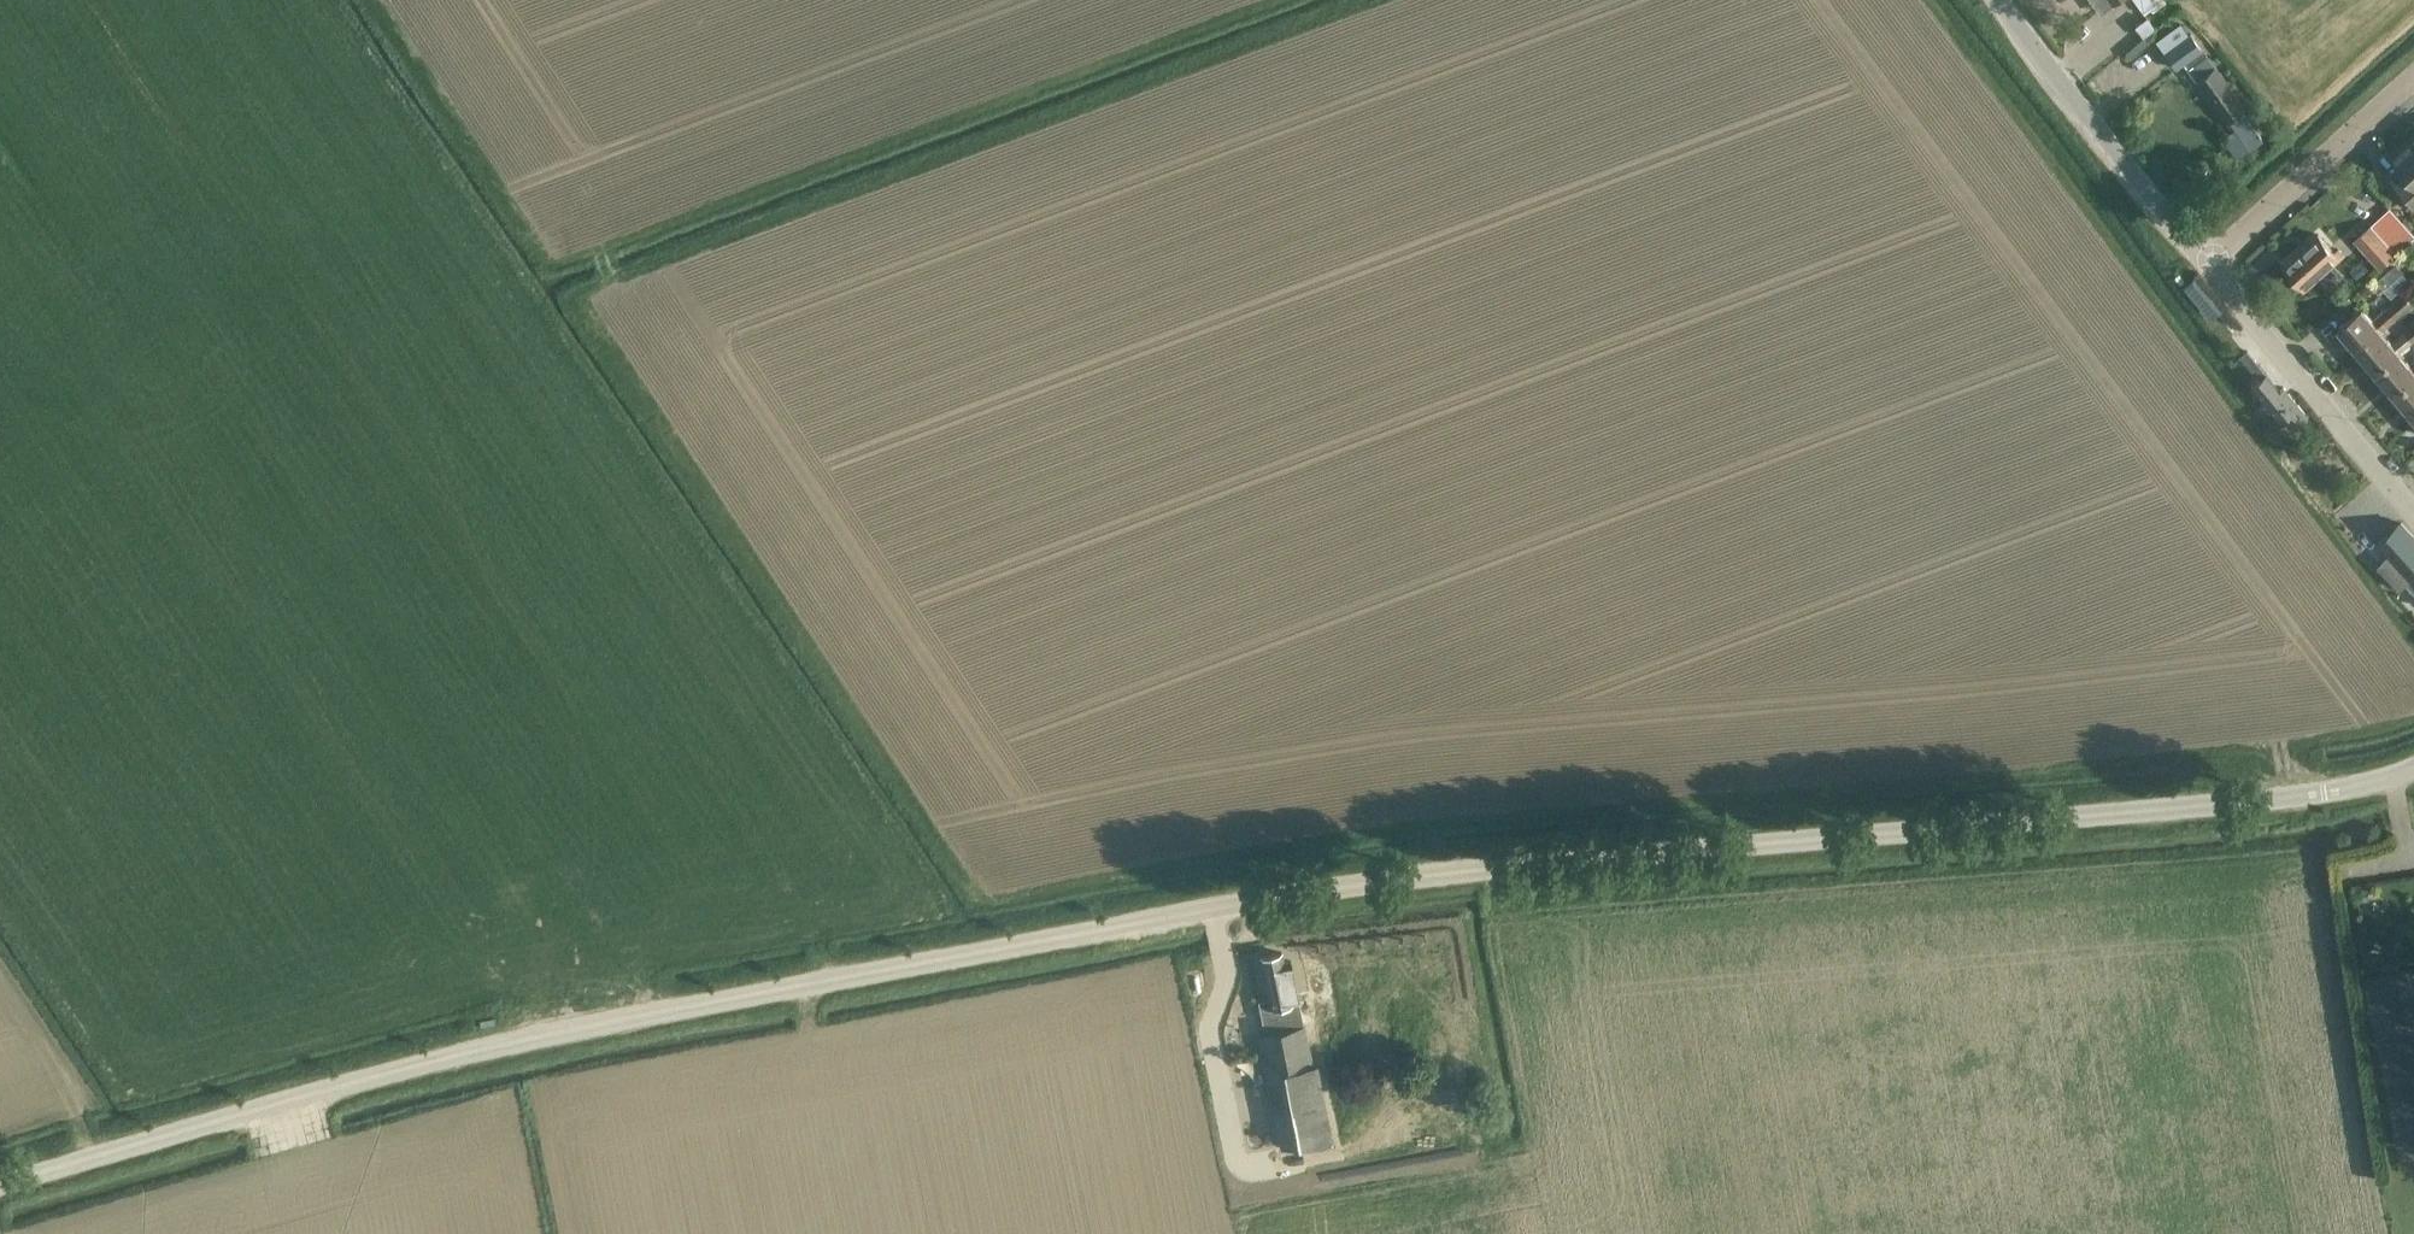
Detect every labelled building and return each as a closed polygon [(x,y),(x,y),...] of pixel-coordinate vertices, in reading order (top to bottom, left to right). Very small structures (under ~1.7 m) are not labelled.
[(2190,35),(2184,39),(2165,53),(2176,69),(2183,63),(2225,121),(2229,118),(2250,147),(2262,138),(2241,109),(2244,107),(2215,68),(2206,55),(2204,56),(2200,51),(2201,50),(2190,35)] [(2145,37),(2125,53),(2130,58),(2149,42),(2145,37)] [(2412,138),(2392,157),(2404,171),(2394,181),(2413,203),(2413,140),(2412,138)] [(2390,209),(2355,240),(2380,268),(2413,237),(2413,236),(2390,209)] [(2340,259),(2334,253),(2318,235),(2285,265),(2306,289),(2340,259)] [(2396,264),(2376,281),(2391,299),(2411,282),(2396,264)] [(2187,288),(2180,294),(2195,314),(2202,308),(2187,288)] [(2339,327),(2358,349),(2378,333),(2378,334),(2413,306),(2404,295),(2369,323),(2359,310),(2339,327)] [(2377,372),(2397,355),(2413,341),(2413,323),(2388,344),(2378,334),(2378,333),(2358,349),(2377,372)] [(2396,394),(2413,379),(2413,363),(2407,368),(2397,355),(2377,372),(2396,394)] [(2258,379),(2250,385),(2265,403),(2263,404),(2272,416),(2278,412),(2291,429),(2307,416),(2283,388),(2281,390),(2266,372),(2265,372),(2258,379)] [(2413,416),(2413,379),(2396,394),(2413,416)] [(2413,590),(2413,537),(2401,523),(2379,544),(2390,556),(2378,566),(2401,590),(2412,580),(2413,581),(2409,585),(2413,590)] [(1258,1035),(1263,1058),(1282,1148),(1333,1138),(1317,1061),(1312,1062),(1304,1026),(1299,1002),(1300,1002),(1291,961),(1284,963),(1282,953),(1261,957),(1270,1000),(1259,1003),(1265,1033),(1258,1035)] [(1355,954),(1346,956),(1350,976),(1358,972),(1358,969),(1362,967),(1360,957),(1356,958),(1355,954)]
